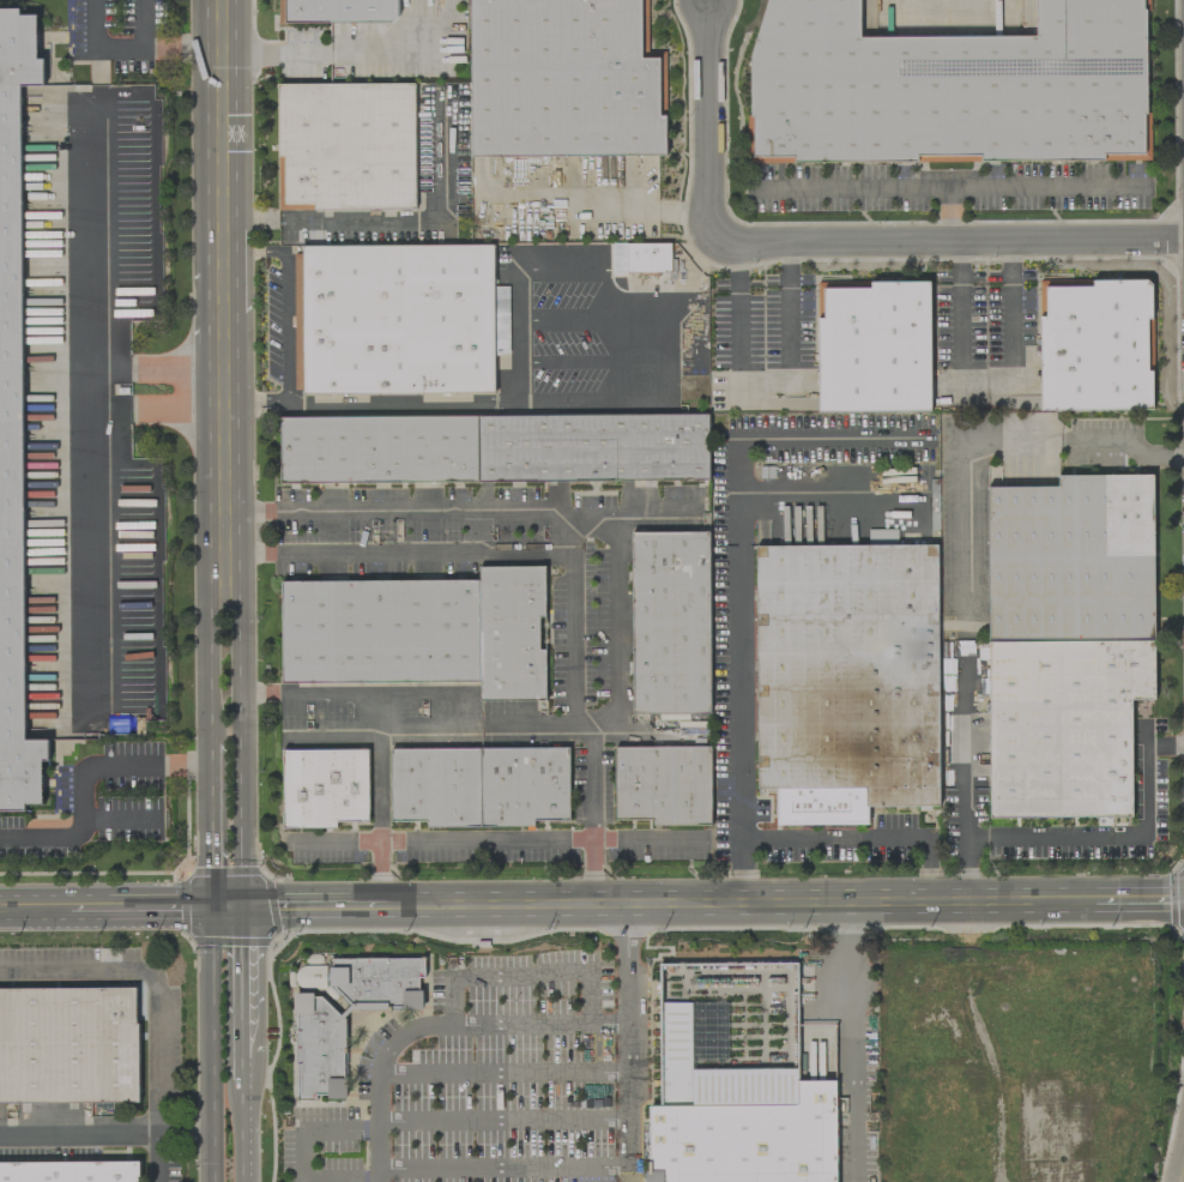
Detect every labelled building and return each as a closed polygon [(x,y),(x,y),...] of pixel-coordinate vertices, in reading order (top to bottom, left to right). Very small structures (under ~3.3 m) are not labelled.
[(279,4),(285,4),(285,23),(398,22),(397,0),(279,0),(279,4)] [(469,169),(656,171),(656,76),(638,73),(638,13),(615,0),(467,0),(469,169)] [(1035,52),(1034,0),(1123,0),(1138,23),(1138,167),(751,171),(748,79),(766,0),(851,0),(850,52),(1035,52)] [(25,812),(25,804),(42,804),(42,761),(49,761),(49,740),(25,740),(20,86),(44,85),(44,60),(37,58),(37,15),(20,16),(20,9),(0,9),(0,812),(25,812)] [(278,84),(278,210),(415,209),(414,83),(278,84)] [(671,243),(611,244),(612,274),(673,273),(673,260),(671,260),(671,243)] [(495,394),(495,369),(509,369),(509,287),(494,287),(494,245),(300,246),(300,256),(302,256),(302,284),(294,284),(295,381),(295,395),(495,394)] [(813,297),(814,426),(923,424),(922,296),(813,297)] [(1039,303),(1041,427),(1143,424),(1142,301),(1039,303)] [(280,417),(281,483),(708,481),(708,415),(280,417)] [(987,487),(990,818),(1132,817),(1131,701),(1155,701),(1153,475),(1058,476),(1058,487),(987,487)] [(897,530),(868,530),(868,545),(897,545),(897,530)] [(633,714),(710,713),(709,532),(631,533),(633,714)] [(756,546),(757,791),(776,791),(777,826),(868,826),(868,807),(939,807),(938,545),(756,546)] [(282,582),(282,683),(480,682),(480,701),(546,701),(545,650),(540,650),(540,618),(545,618),(545,567),(479,567),(479,581),(282,582)] [(615,821),(654,820),(654,827),(712,826),(710,746),(614,748),(615,821)] [(391,749),(391,822),(426,822),(426,828),(534,827),(534,821),(570,821),(570,748),(391,749)] [(282,750),(283,829),(337,828),(337,822),(369,822),(368,749),(282,750)] [(345,1099),(344,1049),(347,1047),(346,1017),(353,1011),(385,1010),(389,1007),(401,1006),(404,1010),(423,1010),(423,992),(419,988),(419,980),(424,975),(424,958),(329,959),(330,987),(335,987),(351,1005),(338,1017),(317,993),(293,993),(293,1011),(295,1013),(297,1101),(311,1101),(317,1095),(326,1095),(330,1099),(345,1099)] [(0,989),(0,1104),(139,1102),(138,988),(0,989)] [(841,1075),(692,1071),(692,1061),(726,1062),(728,1004),(656,1002),(651,1181),(839,1181),(841,1075)] [(140,1162),(0,1163),(0,1181),(140,1181),(140,1162)]
